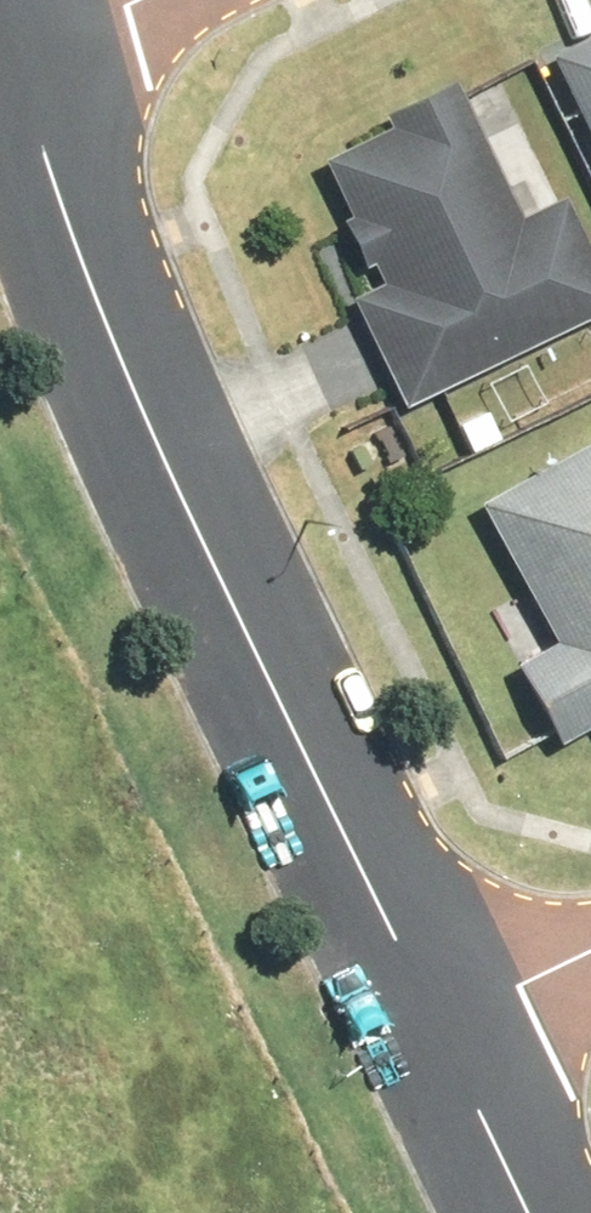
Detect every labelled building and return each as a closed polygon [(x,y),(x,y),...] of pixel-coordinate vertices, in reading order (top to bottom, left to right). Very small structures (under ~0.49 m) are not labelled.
[(532,53),(589,172),(590,171),(590,26),(532,53)] [(304,158),(331,215),(323,219),(346,268),(354,264),(362,281),(333,295),(386,406),(590,310),(590,288),(547,196),(502,217),(436,78),(363,112),(370,127),(304,158)] [(459,501),(536,641),(496,663),(540,744),(580,723),(590,743),(590,430),(459,501)]
